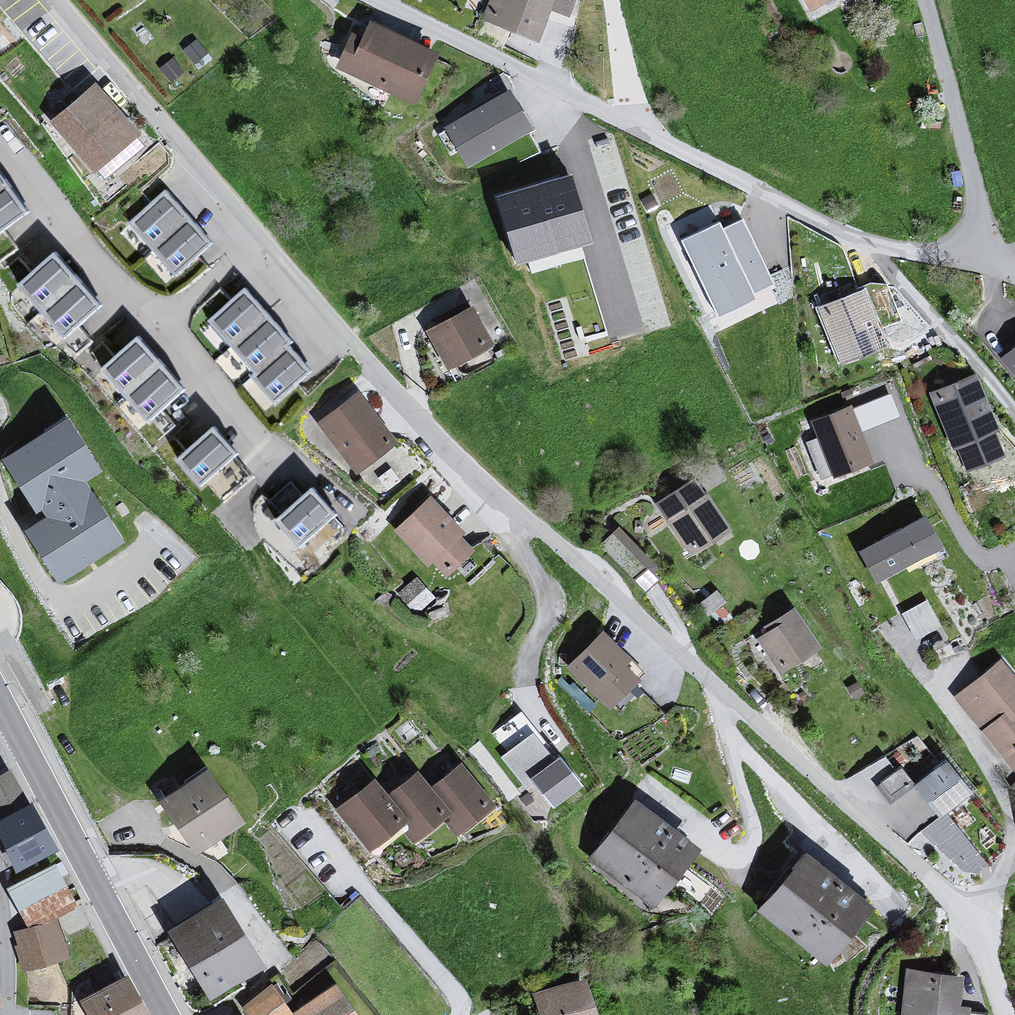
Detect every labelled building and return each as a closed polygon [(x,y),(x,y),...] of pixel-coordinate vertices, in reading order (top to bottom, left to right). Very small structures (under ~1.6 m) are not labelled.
[(470,23),(525,44),(542,0),(479,0),(470,23)] [(797,12),(818,0),(790,0),(797,12)] [(423,53),(355,24),(333,74),(402,103),(423,53)] [(101,86),(55,124),(108,186),(153,148),(101,86)] [(507,93),(445,127),(468,168),(530,133),(507,93)] [(39,214),(0,160),(0,242),(39,214)] [(559,178),(496,194),(513,259),(575,243),(559,178)] [(172,195),(134,227),(181,281),(218,249),(172,195)] [(679,231),(719,217),(713,200),(673,214),(679,231)] [(718,225),(682,241),(717,319),(774,293),(742,222),(721,231),(718,225)] [(68,255),(29,288),(76,343),(115,310),(68,255)] [(235,293),(201,326),(245,372),(237,379),(265,408),(302,373),(277,347),(282,343),(235,293)] [(863,294),(818,312),(841,367),(885,349),(863,294)] [(469,312),(427,333),(447,374),(490,353),(469,312)] [(150,338),(111,369),(155,426),(195,394),(150,338)] [(1005,359),(1014,371),(1014,351),(1005,359)] [(972,379),(930,397),(952,450),(994,433),(972,379)] [(383,443),(343,392),(306,420),(345,472),(383,443)] [(850,410),(813,423),(833,479),(870,466),(850,410)] [(87,417),(15,462),(50,518),(30,530),(66,588),(138,542),(101,482),(120,470),(87,417)] [(226,432),(188,463),(209,487),(246,456),(226,432)] [(687,481),(649,505),(683,558),(721,533),(687,481)] [(294,492),(262,523),(285,547),(318,517),(294,492)] [(415,501),(382,531),(415,566),(424,558),(439,574),(463,552),(415,501)] [(907,515),(847,553),(866,583),(926,546),(907,515)] [(664,568),(619,521),(601,538),(646,585),(664,568)] [(433,601),(412,581),(395,600),(416,619),(433,601)] [(902,606),(915,633),(941,621),(928,593),(902,606)] [(779,611),(747,633),(775,673),(807,651),(779,611)] [(607,648),(584,633),(556,669),(600,706),(621,682),(609,668),(607,648)] [(947,696),(1010,773),(1014,769),(1014,694),(989,662),(947,696)] [(529,706),(492,728),(525,783),(535,778),(549,802),(577,785),(529,706)] [(868,763),(878,778),(896,766),(886,751),(868,763)] [(929,763),(900,788),(925,818),(955,793),(929,763)] [(361,779),(326,810),(361,850),(394,821),(409,839),(435,817),(450,835),(482,807),(444,764),(417,787),(403,770),(375,795),(361,779)] [(188,773),(146,805),(184,856),(226,824),(188,773)] [(0,783),(0,818),(2,823),(33,807),(17,775),(0,783)] [(685,846),(616,801),(575,863),(644,908),(685,846)] [(1006,807),(1014,844),(1014,805),(1006,807)] [(0,829),(0,830),(23,874),(66,852),(43,807),(0,829)] [(780,855),(738,912),(807,962),(849,906),(780,855)] [(63,866),(14,890),(34,929),(83,904),(63,866)] [(200,899),(149,929),(192,1002),(244,971),(200,899)] [(64,925),(15,937),(24,975),(74,963),(64,925)] [(899,970),(895,1014),(946,1014),(950,975),(899,970)] [(134,978),(85,1002),(91,1014),(153,1014),(134,978)] [(518,996),(524,1014),(573,1014),(562,982),(518,996)] [(246,1008),(251,1014),(292,1014),(272,989),(246,1008)] [(330,991),(298,1014),(348,1014),(330,991)]
